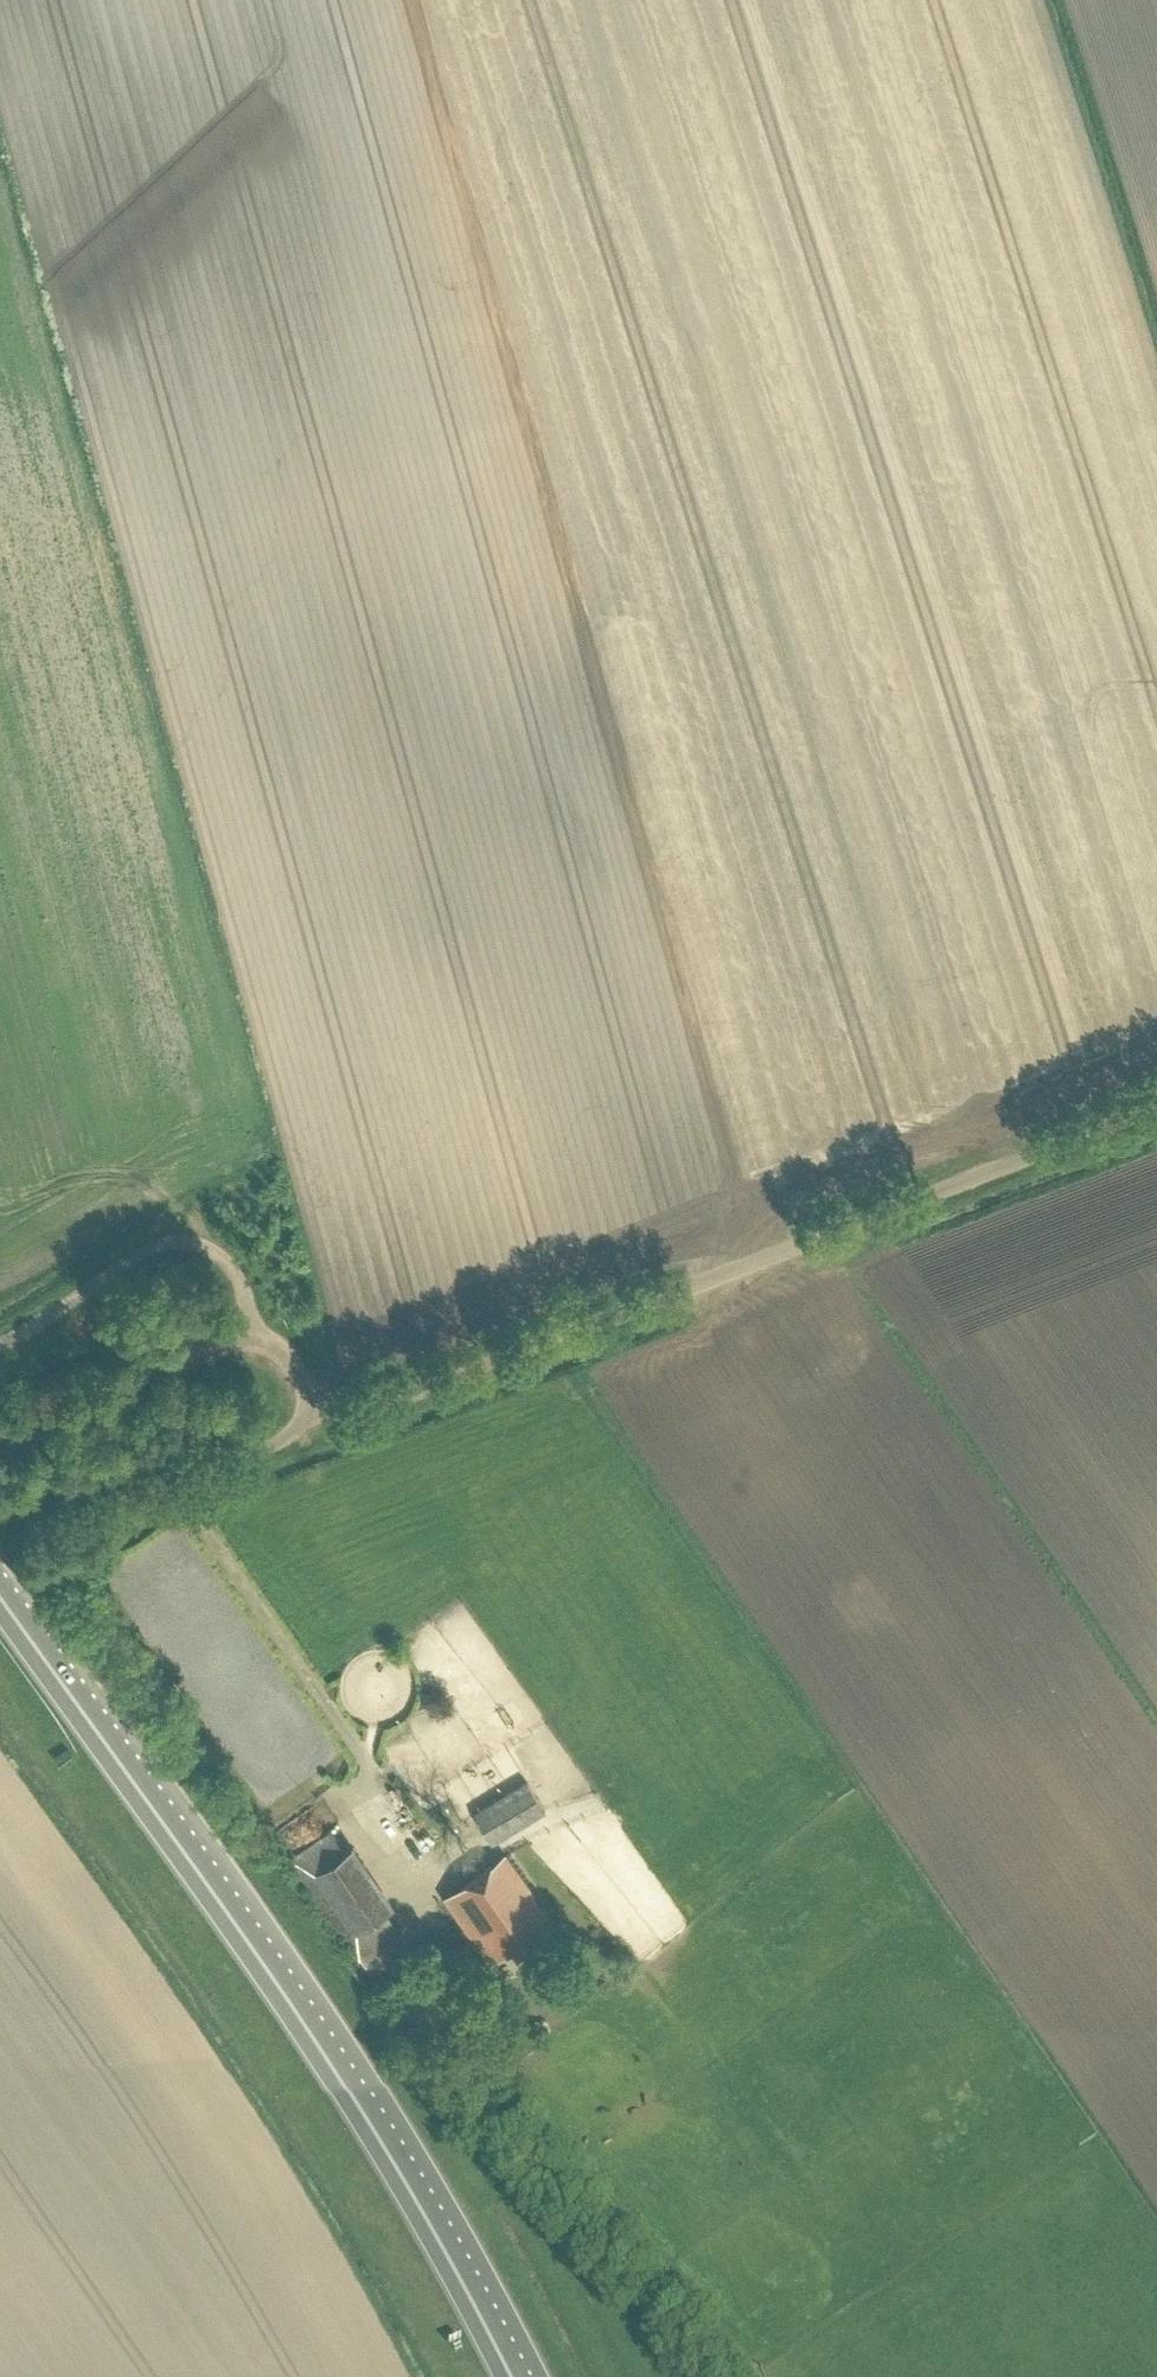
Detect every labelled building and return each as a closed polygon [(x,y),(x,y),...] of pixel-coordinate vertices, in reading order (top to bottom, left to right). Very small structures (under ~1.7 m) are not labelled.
[(527,1779),(474,1812),(492,1841),(545,1809),(527,1779)] [(331,1828),(287,1857),(368,1976),(411,1947),(331,1828)] [(535,1897),(536,1896),(505,1852),(443,1895),(485,1956),(494,1950),(499,1956),(512,1947),(517,1954),(556,1927),(535,1897)]
